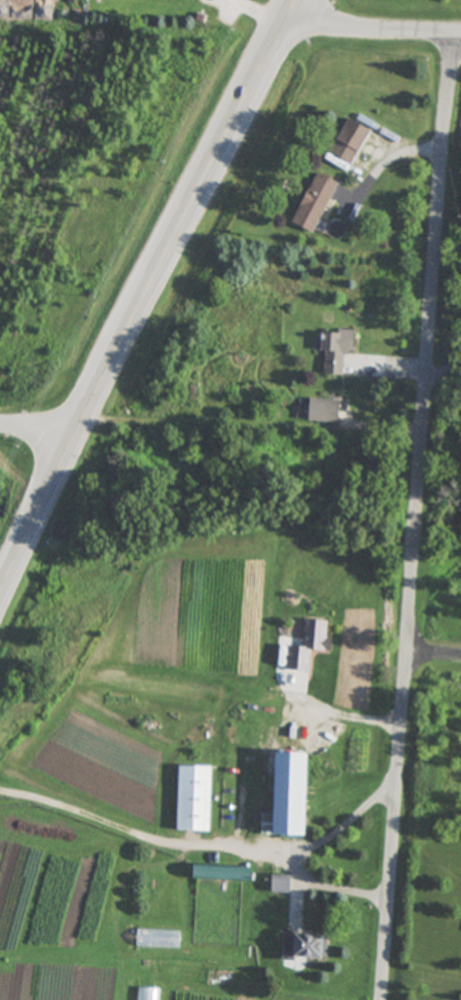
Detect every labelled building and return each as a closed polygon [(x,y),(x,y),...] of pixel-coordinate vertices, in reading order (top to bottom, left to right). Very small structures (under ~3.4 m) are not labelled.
[(349,166),(366,131),(343,120),(326,154),(349,166)] [(333,182),(311,172),(289,224),(311,234),(333,182)] [(339,376),(340,353),(352,354),(353,332),(318,330),(317,352),(322,353),(321,375),(339,376)] [(339,400),(305,399),(304,422),(339,423),(339,400)] [(263,835),(298,835),(298,753),(264,753),(263,835)] [(207,832),(207,767),(173,766),(173,832),(207,832)] [(267,893),(286,893),(286,876),(267,876),(267,893)] [(278,935),(277,960),(321,961),(321,936),(278,935)] [(234,971),(206,971),(206,986),(234,986),(234,971)] [(158,990),(137,989),(137,999),(158,999),(158,990)]
